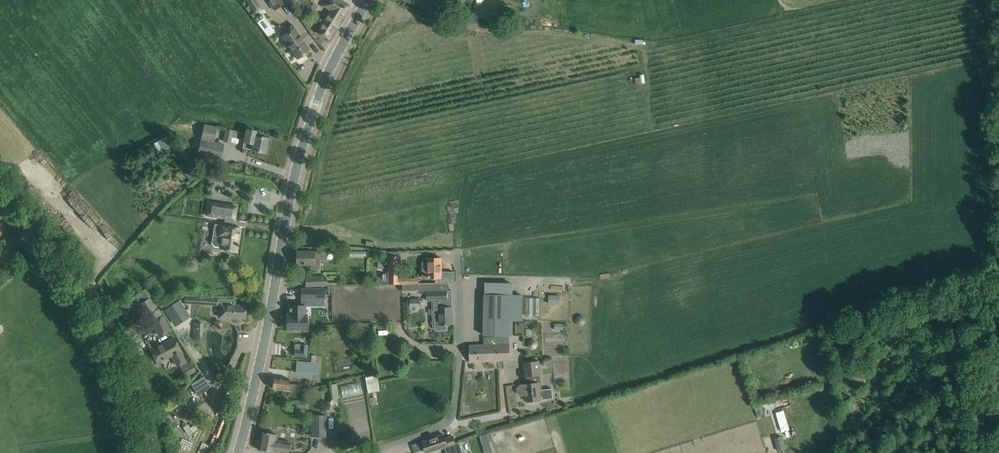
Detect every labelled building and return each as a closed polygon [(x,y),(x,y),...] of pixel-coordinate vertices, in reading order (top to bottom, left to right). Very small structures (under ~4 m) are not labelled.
[(258,13),(264,7),(257,0),(245,0),(258,13)] [(283,0),(268,0),(274,10),(285,2),(283,0)] [(317,32),(319,33),(328,38),(346,9),(344,7),(346,4),(340,0),(319,0),(320,3),(324,6),(325,5),(331,9),(317,32)] [(433,0),(407,0),(421,7),(439,14),(441,10),(447,12),(450,5),(444,3),(445,0),(434,0),(433,0)] [(452,16),(453,17),(462,18),(465,10),(456,6),(452,16)] [(475,7),(474,20),(497,22),(498,12),(490,12),(491,10),(489,10),(489,7),(475,7)] [(264,18),(258,23),(268,36),(274,32),(264,18)] [(310,50),(294,27),(281,36),(297,59),(310,50)] [(196,153),(210,156),(220,158),(223,144),(213,142),(216,127),(203,124),(196,153)] [(226,129),(224,141),(230,142),(231,137),(239,139),(240,132),(226,129)] [(246,129),(242,148),(265,152),(268,138),(255,135),(256,131),(246,129)] [(159,149),(175,143),(171,135),(156,141),(159,149)] [(234,219),(236,206),(208,202),(206,216),(225,219),(224,224),(219,223),(219,224),(214,224),(211,242),(214,246),(221,247),(220,249),(236,251),(237,245),(238,245),(238,243),(240,227),(232,226),(233,219),(234,219)] [(296,251),(296,264),(306,264),(311,264),(311,268),(313,270),(318,270),(320,268),(320,260),(326,260),(326,252),(306,251),(296,251)] [(400,255),(389,255),(389,284),(400,284),(400,255)] [(441,258),(428,258),(428,277),(436,277),(436,282),(447,282),(454,282),(454,272),(441,272),(441,258)] [(305,286),(325,286),(325,277),(305,277),(305,286)] [(436,282),(426,282),(426,283),(427,291),(448,290),(447,282),(436,282)] [(301,288),(300,298),(301,298),(306,298),(324,299),(325,289),(301,288)] [(485,288),(485,295),(484,335),(513,336),(513,319),(522,320),(523,295),(512,295),(513,288),(485,288)] [(452,290),(449,290),(448,290),(427,291),(427,300),(435,300),(435,307),(433,307),(434,325),(434,328),(437,330),(439,330),(447,330),(447,324),(453,324),(452,290)] [(185,296),(184,303),(191,303),(217,305),(217,298),(192,296),(185,296)] [(245,318),(246,305),(226,304),(226,299),(218,298),(217,305),(220,305),(219,317),(245,318)] [(286,318),(286,330),(306,330),(306,318),(305,318),(305,314),(305,305),(306,305),(306,298),(301,298),(301,305),(289,305),(289,314),(289,318),(286,318)] [(180,300),(164,309),(174,326),(190,316),(180,300)] [(335,319),(335,302),(323,303),(324,320),(335,319)] [(152,322),(159,336),(170,330),(163,316),(152,322)] [(194,328),(193,341),(202,341),(203,323),(194,322),(194,328)] [(470,361),(510,361),(509,336),(497,336),(497,344),(469,345),(470,361)] [(180,351),(174,338),(151,350),(157,362),(171,355),(177,365),(185,361),(180,351)] [(277,354),(287,355),(295,356),(295,355),(305,356),(306,342),(279,339),(277,354)] [(317,356),(312,355),(311,362),(297,361),(296,371),(316,373),(317,356)] [(520,385),(517,388),(518,393),(521,396),(526,395),(526,401),(541,399),(552,398),(551,388),(542,389),(539,361),(524,362),(526,376),(527,384),(524,384),(520,385)] [(185,376),(195,371),(191,364),(182,369),(185,376)] [(198,394),(212,385),(205,374),(192,383),(198,394)] [(367,375),(369,391),(381,390),(379,374),(367,375)] [(272,388),(282,389),(300,391),(300,384),(288,383),(289,378),(274,377),(272,388)] [(307,411),(308,400),(294,398),(293,409),(307,411)] [(311,436),(325,436),(325,415),(311,415),(311,436)] [(257,449),(285,452),(287,452),(289,444),(289,442),(275,440),(276,434),(275,434),(274,432),(270,431),(268,433),(266,432),(260,432),(257,448),(257,449)] [(423,441),(425,446),(427,452),(446,446),(448,452),(463,452),(459,442),(456,443),(455,441),(454,436),(446,439),(445,434),(432,438),(423,441)] [(486,434),(479,436),(482,445),(488,443),(486,434)] [(786,439),(778,441),(781,451),(789,448),(786,439)] [(415,452),(420,450),(418,443),(412,445),(415,452)] [(492,444),(485,445),(487,452),(494,452),(492,444)]
